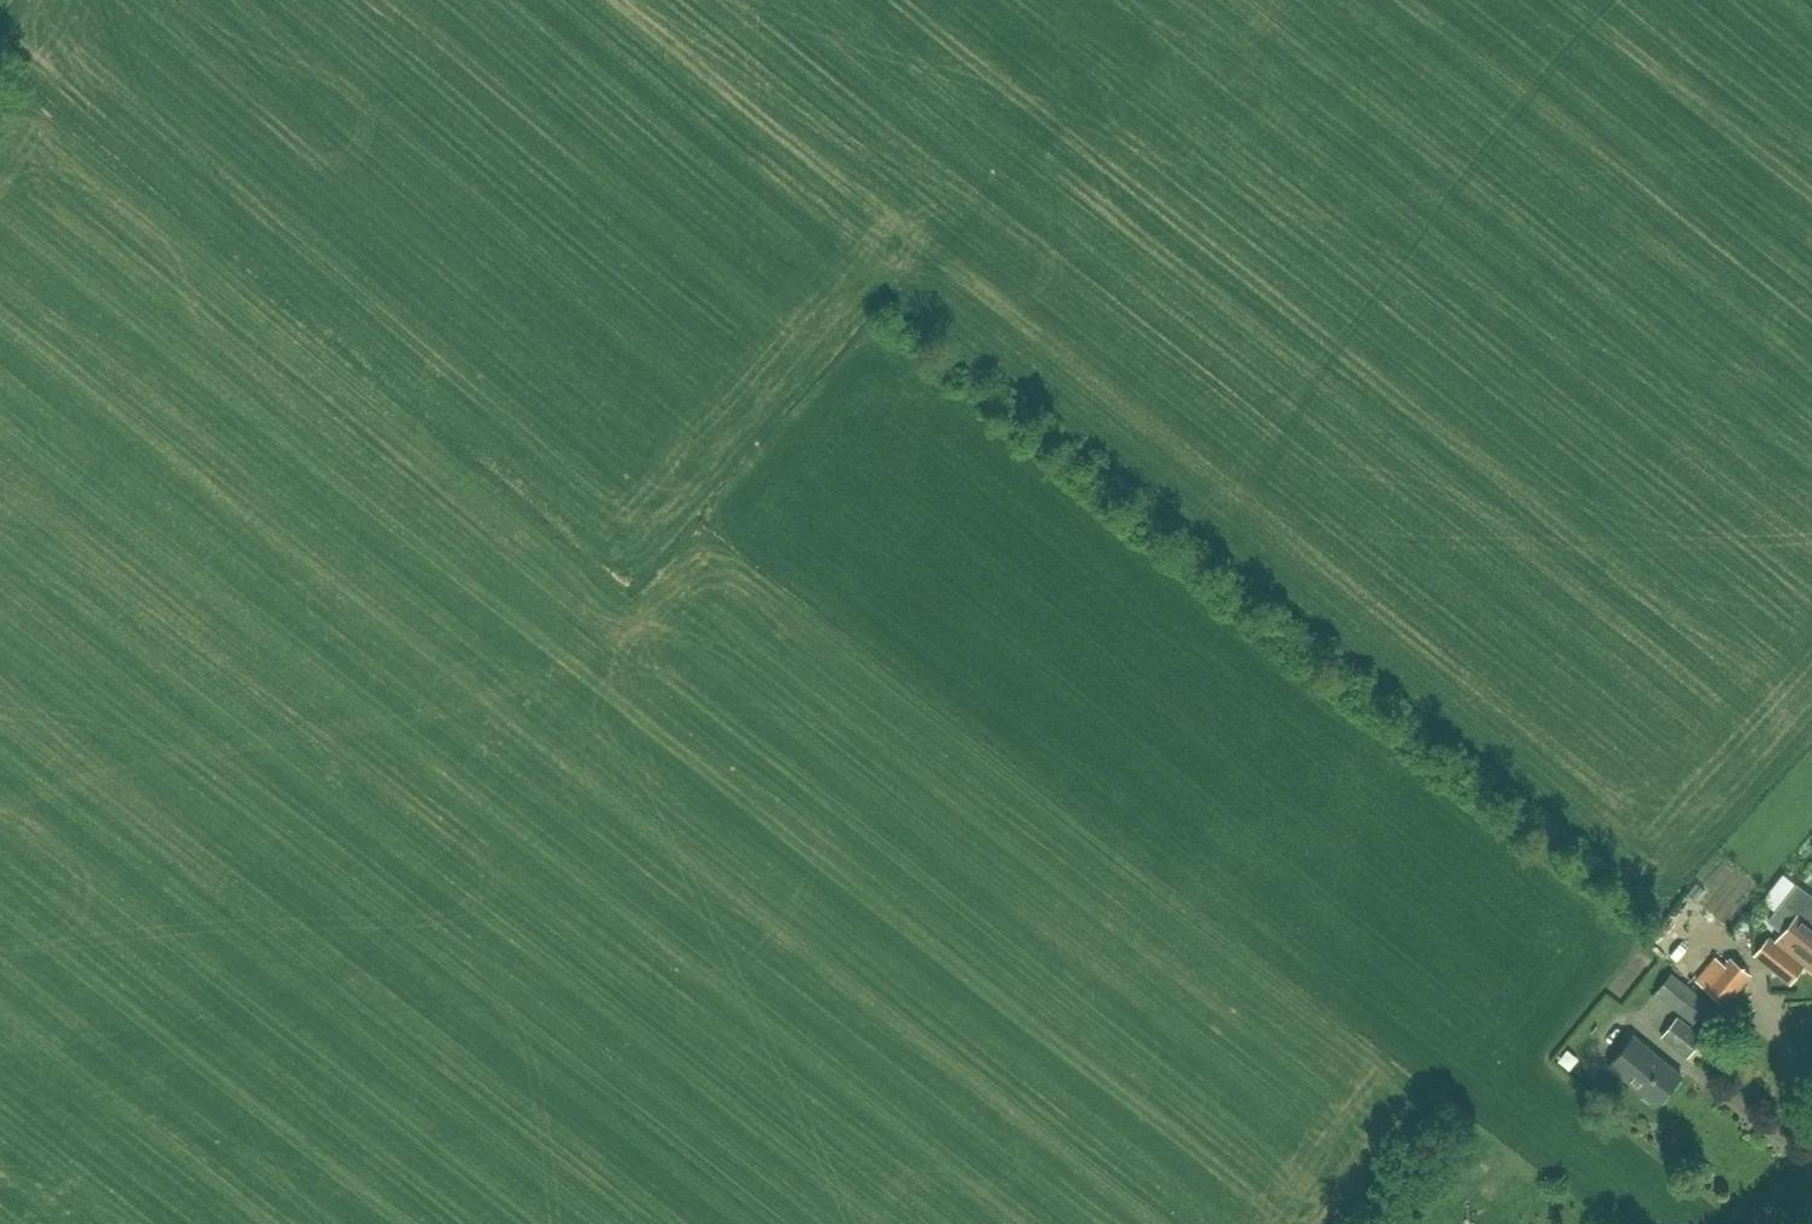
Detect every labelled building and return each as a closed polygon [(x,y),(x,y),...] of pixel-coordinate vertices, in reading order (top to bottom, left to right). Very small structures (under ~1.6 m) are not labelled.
[(1799,910),(1775,940),(1811,970),(1811,920),(1799,910)] [(1720,1004),(1721,1003),(1731,991),(1745,975),(1725,957),(1721,962),(1714,956),(1693,981),(1700,987),(1720,1004)] [(1697,1017),(1709,1027),(1717,1033),(1726,1022),(1708,1007),(1709,1003),(1670,972),(1653,992),(1693,1022),(1697,1017)] [(1686,1057),(1703,1037),(1676,1016),(1659,1036),(1686,1057)] [(1656,1104),(1681,1073),(1633,1034),(1608,1065),(1656,1104)]
